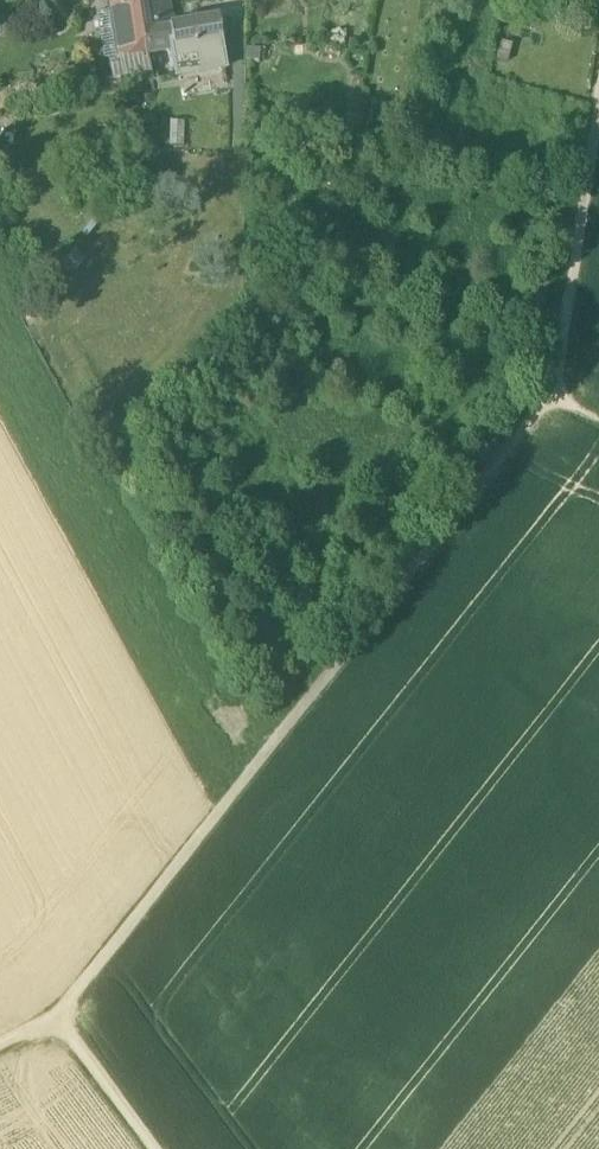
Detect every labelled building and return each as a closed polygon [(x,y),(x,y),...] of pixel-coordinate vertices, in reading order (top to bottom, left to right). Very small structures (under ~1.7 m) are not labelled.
[(148,50),(140,0),(127,0),(111,3),(112,8),(97,10),(105,56),(109,55),(120,53),(121,54),(148,50)] [(225,61),(218,24),(203,27),(202,19),(172,24),(168,0),(140,0),(148,50),(149,51),(174,46),(178,69),(225,61)] [(217,16),(202,19),(203,27),(218,24),(217,16)] [(148,50),(121,54),(120,53),(109,55),(114,78),(152,70),(149,51),(148,50)] [(186,121),(170,121),(170,146),(186,147),(186,121)] [(87,261),(74,248),(60,262),(72,275),(87,261)]
